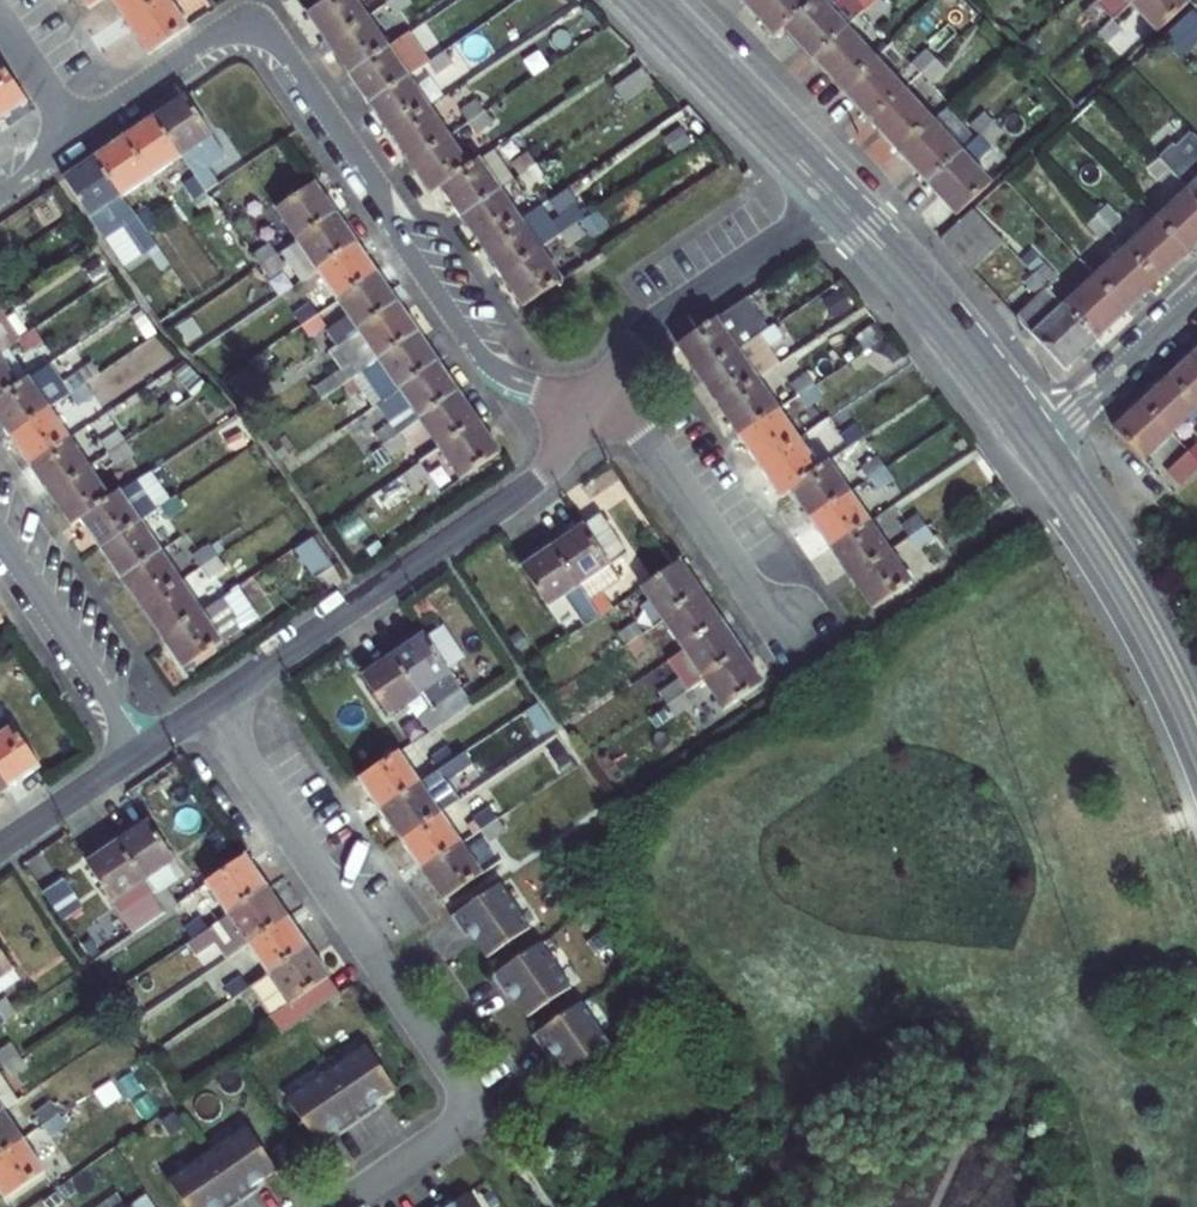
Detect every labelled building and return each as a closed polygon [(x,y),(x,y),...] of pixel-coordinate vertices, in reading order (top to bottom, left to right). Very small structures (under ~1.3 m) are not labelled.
[(88,8),(100,0),(83,0),(88,8)] [(128,25),(165,0),(111,0),(128,25)] [(166,0),(165,0),(128,25),(147,54),(186,28),(166,0)] [(368,19),(356,0),(329,0),(309,14),(329,45),(368,19)] [(408,0),(397,0),(389,5),(397,17),(413,6),(408,0)] [(744,7),(773,39),(782,30),(808,5),(803,0),(751,0),(744,7)] [(808,5),(782,30),(811,61),(845,29),(857,18),(862,13),(849,0),(814,0),(808,5)] [(862,13),(876,0),(860,0),(855,5),(862,13)] [(877,0),(876,0),(862,13),(872,22),(885,9),(877,0)] [(1128,4),(1133,0),(1097,0),(1095,2),(1111,20),(1128,4)] [(1154,32),(1186,3),(1186,2),(1184,0),(1133,0),(1128,4),(1154,32)] [(1163,35),(1182,58),(1196,45),(1196,12),(1194,8),(1163,35)] [(389,48),(368,19),(329,45),(350,75),(389,48)] [(1119,30),(1111,20),(1097,34),(1106,43),(1119,30)] [(874,59),(845,29),(811,61),(839,92),(874,59)] [(389,48),(350,75),(370,105),(409,78),(429,64),(409,35),(389,48)] [(911,64),(920,73),(933,61),(925,52),(911,64)] [(446,53),(430,64),(438,75),(454,65),(446,53)] [(902,90),(874,59),(839,92),(867,122),(902,90)] [(943,72),(933,61),(920,73),(930,85),(943,72)] [(24,102),(0,66),(0,118),(24,102)] [(648,68),(630,82),(649,90),(662,82),(648,68)] [(430,108),(409,78),(370,105),(391,134),(430,108)] [(633,102),(649,90),(630,82),(622,86),(633,102)] [(932,122),(902,90),(867,122),(897,154),(932,122)] [(182,97),(151,118),(178,157),(194,179),(205,195),(214,188),(217,186),(206,170),(224,157),(182,97)] [(480,102),(465,113),(471,123),(487,112),(480,102)] [(451,137),(430,108),(391,134),(411,163),(451,137)] [(947,108),(932,122),(961,153),(975,139),(947,108)] [(495,123),(487,112),(471,123),(479,134),(495,123)] [(970,128),(978,136),(992,124),(983,116),(970,128)] [(178,157),(151,118),(121,139),(148,178),(178,157)] [(961,153),(932,122),(897,154),(926,186),(961,153)] [(955,216),(966,206),(990,184),(985,180),(971,164),(988,148),(1002,134),(992,124),(978,136),(975,139),(961,153),(926,186),(955,216)] [(472,168),(451,137),(411,163),(433,195),(443,188),(472,168)] [(148,178),(121,139),(91,159),(118,198),(148,178)] [(971,164),(985,180),(1003,163),(988,148),(971,164)] [(499,150),(482,161),(503,190),(519,179),(499,150)] [(1179,165),(1167,151),(1156,161),(1169,174),(1179,165)] [(1187,161),(1187,170),(1196,181),(1196,151),(1187,161)] [(521,178),(538,166),(531,156),(514,167),(521,178)] [(60,180),(99,240),(121,224),(141,253),(150,247),(143,236),(133,220),(118,198),(91,159),(60,180)] [(463,218),(503,190),(482,161),(472,168),(443,188),(463,218)] [(1169,174),(1156,161),(1147,170),(1159,183),(1169,174)] [(546,178),(538,166),(521,178),(529,190),(546,178)] [(205,195),(194,179),(183,186),(193,201),(205,195)] [(335,215),(313,183),(273,211),(294,243),(335,215)] [(1187,193),(1196,203),(1196,183),(1187,193)] [(523,220),(503,190),(463,218),(483,247),(523,220)] [(1187,193),(1156,221),(1187,254),(1196,244),(1196,203),(1187,193)] [(1118,223),(1105,209),(1095,219),(1108,232),(1118,223)] [(966,275),(1001,242),(971,211),(939,241),(966,275)] [(143,213),(133,220),(143,236),(154,228),(143,213)] [(314,270),(354,243),(335,215),(294,243),(278,254),(297,282),(314,270)] [(555,227),(562,238),(579,226),(572,215),(555,227)] [(1098,241),(1108,232),(1095,219),(1086,227),(1098,241)] [(543,250),(523,220),(483,247),(504,277),(543,250)] [(1187,254),(1156,221),(1125,251),(1156,283),(1187,254)] [(579,226),(562,238),(543,250),(504,277),(524,306),(582,267),(569,248),(586,237),(579,226)] [(335,300),(374,273),(354,243),(314,270),(335,300)] [(257,269),(260,267),(273,257),(265,247),(249,258),(251,261),(257,269)] [(1156,283),(1125,251),(1095,279),(1125,312),(1156,283)] [(281,266),(274,256),(273,257),(260,267),(266,277),(281,266)] [(1032,276),(1046,291),(1057,281),(1043,267),(1032,276)] [(325,330),(335,345),(395,304),(374,273),(335,300),(345,316),(325,330)] [(1063,370),(1093,341),(1063,309),(1046,291),(1032,276),(1024,284),(1037,299),(1015,320),(1063,370)] [(1125,312),(1095,279),(1063,309),(1093,341),(1125,312)] [(340,386),(416,334),(395,304),(335,345),(348,364),(339,371),(320,385),(326,396),(340,386)] [(298,325),(315,314),(307,305),(292,315),(298,325)] [(321,324),(315,314),(298,325),(305,335),(321,324)] [(10,349),(18,344),(11,333),(0,317),(0,356),(10,349)] [(751,327),(758,337),(773,327),(767,317),(751,327)] [(677,347),(699,377),(739,350),(718,319),(677,347)] [(758,337),(739,350),(699,377),(719,407),(759,380),(778,368),(764,347),(781,337),(773,327),(758,337)] [(43,344),(35,332),(18,344),(26,355),(43,344)] [(377,406),(436,364),(416,334),(340,386),(346,395),(357,388),(371,410),(377,406)] [(335,345),(326,352),(339,371),(348,364),(335,345)] [(30,379),(10,349),(0,356),(0,399),(30,379)] [(1196,408),(1196,353),(1196,352),(1169,378),(1196,408)] [(381,446),(397,434),(417,421),(456,394),(436,364),(377,406),(391,425),(375,436),(381,446)] [(0,399),(0,422),(10,438),(51,410),(70,397),(86,386),(79,377),(63,386),(48,366),(30,379),(0,399)] [(791,387),(798,398),(814,387),(806,377),(791,387)] [(1170,435),(1196,411),(1196,408),(1169,378),(1141,404),(1170,435)] [(719,407),(739,438),(779,411),(759,380),(719,407)] [(94,397),(86,386),(70,397),(77,409),(94,397)] [(820,397),(814,387),(798,398),(805,408),(820,397)] [(417,421),(438,450),(476,424),(456,394),(417,421)] [(1141,404),(1113,430),(1142,461),(1170,435),(1141,404)] [(31,467),(71,440),(51,410),(10,438),(31,467)] [(760,467),(799,441),(779,411),(739,438),(760,467)] [(459,480),(497,454),(476,424),(438,450),(459,480)] [(850,450),(866,439),(859,429),(844,440),(850,450)] [(404,446),(397,434),(381,446),(388,456),(404,446)] [(103,446),(110,456),(127,445),(120,435),(103,446)] [(91,469),(71,440),(31,467),(51,497),(91,469)] [(790,490),(819,471),(799,441),(760,467),(780,497),(790,490)] [(127,445),(110,456),(117,467),(134,456),(127,445)] [(1187,454),(1196,464),(1196,446),(1196,445),(1187,454)] [(1196,469),(1196,464),(1187,454),(1166,474),(1178,487),(1196,469)] [(864,468),(871,478),(886,468),(880,458),(864,468)] [(418,464),(402,475),(409,486),(425,475),(418,464)] [(849,493),(830,464),(819,471),(790,490),(810,520),(849,493)] [(894,479),(886,468),(871,478),(878,489),(894,479)] [(80,520),(111,499),(91,469),(51,497),(70,527),(80,520)] [(170,503),(150,473),(111,499),(80,520),(101,551),(141,523),(163,509),(170,503)] [(869,523),(849,493),(810,520),(829,550),(869,523)] [(184,509),(177,498),(170,503),(163,509),(169,519),(184,509)] [(601,617),(611,611),(600,594),(632,573),(621,557),(625,555),(599,515),(583,527),(552,547),(601,617)] [(904,528),(911,539),(927,528),(921,518),(904,528)] [(162,553),(141,523),(101,551),(122,581),(162,553)] [(889,553),(869,523),(829,550),(849,580),(889,553)] [(935,539),(927,528),(911,539),(918,550),(935,539)] [(332,568),(310,538),(293,550),(315,580),(332,568)] [(601,617),(552,547),(521,568),(547,607),(564,595),(586,627),(601,617)] [(202,570),(218,558),(212,550),(196,559),(202,570)] [(142,610),(182,583),(162,553),(122,581),(142,610)] [(909,584),(889,553),(849,580),(869,610),(909,584)] [(224,568),(218,558),(202,570),(209,579),(224,568)] [(624,646),(701,594),(680,564),(641,591),(655,612),(618,636),(624,646)] [(162,640),(202,613),(182,583),(142,610),(162,640)] [(234,622),(241,632),(259,619),(238,588),(222,599),(237,620),(234,622)] [(701,594),(661,622),(681,652),(722,624),(701,594)] [(162,640),(184,671),(241,632),(234,622),(237,620),(222,599),(202,613),(162,640)] [(686,690),(701,680),(742,653),(722,624),(681,652),(666,662),(686,690)] [(641,634),(624,646),(632,657),(649,646),(641,634)] [(423,635),(393,656),(419,695),(429,709),(441,725),(451,719),(440,702),(459,689),(423,635)] [(722,710),(763,683),(742,653),(701,680),(722,710)] [(393,656),(361,677),(387,716),(419,695),(393,656)] [(682,694),(675,684),(659,696),(665,705),(682,694)] [(682,694),(665,705),(672,715),(689,704),(682,694)] [(441,725),(429,709),(417,717),(429,733),(441,725)] [(1,779),(7,788),(37,767),(0,714),(0,779),(1,779)] [(379,810),(455,759),(448,750),(424,766),(410,747),(359,781),(379,810)] [(462,770),(455,759),(379,810),(400,840),(439,814),(458,801),(445,781),(462,770)] [(439,814),(459,843),(473,834),(453,805),(439,814)] [(479,830),(495,819),(489,809),(472,820),(479,830)] [(439,814),(400,840),(420,869),(459,843),(439,814)] [(503,829),(495,819),(479,830),(486,841),(503,829)] [(115,844),(142,882),(173,861),(147,822),(115,844)] [(480,873),(459,843),(420,869),(441,900),(480,873)] [(142,882),(115,844),(84,864),(120,918),(141,904),(152,920),(163,913),(151,896),(142,882)] [(245,858),(206,884),(227,914),(266,888),(245,858)] [(60,881),(40,894),(60,924),(80,910),(60,881)] [(451,913),(448,915),(464,938),(469,935),(485,959),(530,929),(497,882),(451,913)] [(227,959),(248,945),(287,919),(266,888),(227,914),(206,928),(189,939),(186,942),(194,955),(198,952),(215,941),(227,959)] [(163,913),(174,906),(163,889),(151,896),(163,913)] [(105,915),(86,929),(101,951),(121,937),(105,915)] [(183,930),(189,939),(206,928),(200,918),(183,930)] [(267,975),(307,948),(287,919),(248,945),(267,975)] [(540,944),(490,977),(505,998),(510,994),(526,1018),(570,988),(540,944)] [(278,1035),(279,1034),(338,993),(307,948),(267,975),(248,988),(247,989),(278,1035)] [(14,970),(0,949),(0,979),(14,970)] [(14,970),(0,979),(0,994),(21,980),(14,970)] [(247,989),(248,988),(242,978),(224,991),(230,1000),(247,989)] [(3,1022),(13,1014),(4,998),(0,1001),(0,1017),(3,1022)] [(580,1003),(531,1036),(545,1057),(551,1054),(567,1078),(611,1048),(580,1003)] [(2,1066),(19,1054),(13,1045),(0,1053),(0,1063),(2,1066)] [(325,1073),(286,1100),(316,1143),(335,1130),(338,1136),(359,1122),(379,1108),(375,1103),(395,1090),(365,1046),(325,1073)] [(26,1065),(19,1054),(2,1066),(9,1076),(26,1065)] [(0,1067),(0,1106),(3,1110),(23,1096),(9,1076),(2,1066),(0,1067)] [(43,1126),(60,1115),(53,1105),(36,1117),(43,1126)] [(3,1110),(0,1111),(0,1155),(23,1140),(3,1110)] [(67,1126),(60,1115),(43,1126),(50,1137),(67,1126)] [(167,1181),(185,1206),(234,1206),(240,1203),(260,1189),(257,1184),(276,1171),(246,1127),(207,1155),(167,1181)] [(23,1140),(0,1155),(0,1193),(3,1198),(44,1170),(23,1140)] [(466,1194),(448,1206),(475,1206),(466,1194)]
